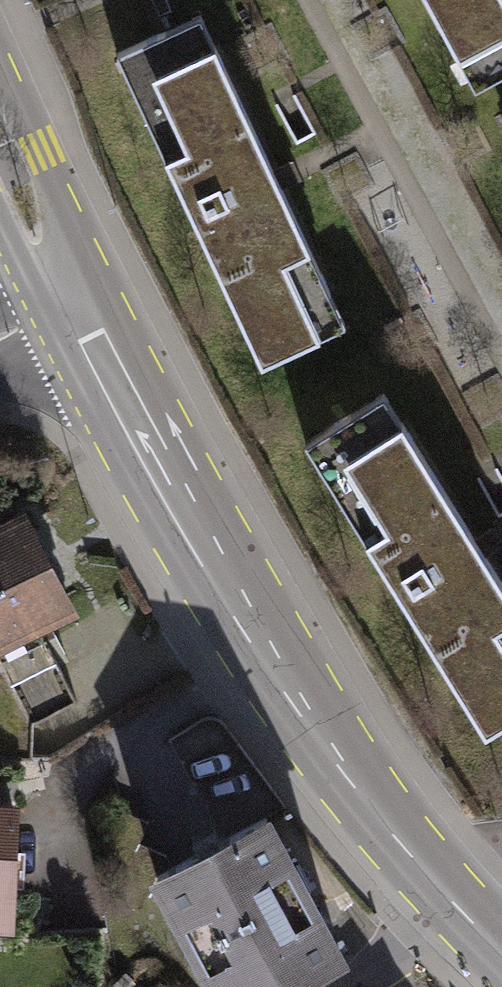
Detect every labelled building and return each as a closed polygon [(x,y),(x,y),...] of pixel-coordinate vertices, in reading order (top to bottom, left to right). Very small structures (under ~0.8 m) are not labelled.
[(476,93),(501,79),(501,0),(424,0),(476,93)] [(202,31),(128,66),(266,361),(340,326),(202,31)] [(314,443),(492,720),(501,713),(501,567),(391,394),(314,443)] [(0,527),(0,650),(69,616),(20,517),(0,527)] [(0,816),(0,930),(17,930),(20,817),(0,816)] [(157,876),(220,986),(286,986),(343,955),(264,816),(157,876)]
